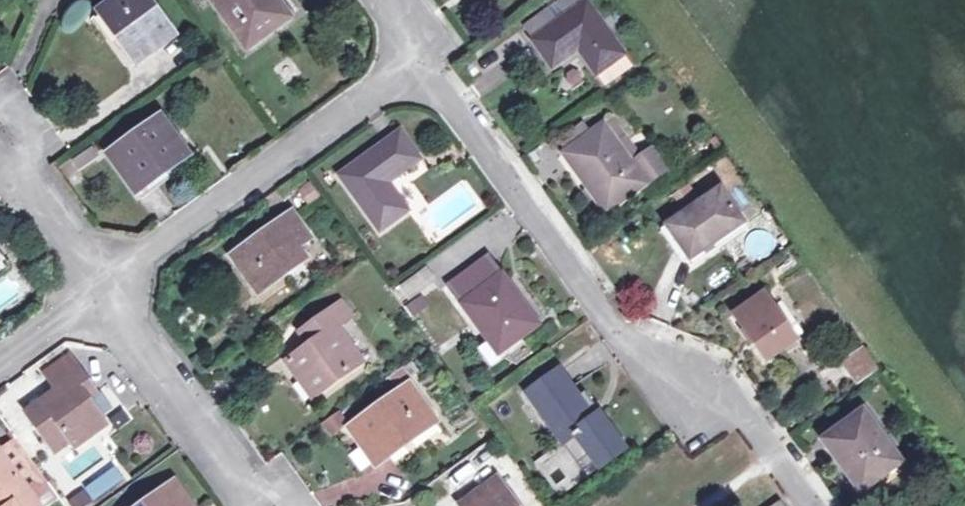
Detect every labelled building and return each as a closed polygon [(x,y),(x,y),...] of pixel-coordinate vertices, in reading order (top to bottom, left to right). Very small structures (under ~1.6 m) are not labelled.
[(100,14),(137,65),(175,37),(147,0),(119,0),(100,14)] [(247,51),(291,20),(277,1),(274,3),(272,0),(212,0),(247,51)] [(588,0),(531,39),(551,69),(582,48),(585,53),(582,55),(597,75),(626,54),(588,0)] [(626,54),(597,75),(606,88),(635,67),(626,54)] [(582,123),(570,132),(577,144),(563,153),(606,213),(666,171),(652,151),(642,158),(631,165),(615,142),(626,135),(614,118),(590,134),(582,123)] [(161,119),(109,156),(137,194),(188,156),(161,119)] [(577,144),(570,132),(556,141),(563,153),(577,144)] [(401,133),(339,177),(381,233),(411,212),(394,189),(390,192),(386,187),(422,161),(401,133)] [(642,158),(626,135),(615,142),(631,165),(642,158)] [(721,189),(667,226),(695,265),(720,248),(716,243),(745,223),(721,189)] [(293,215),(232,258),(258,295),(306,261),(298,250),(311,241),(293,215)] [(490,258),(451,286),(465,305),(504,277),(490,258)] [(430,306),(423,296),(439,284),(427,267),(395,290),(414,317),(430,306)] [(504,277),(465,305),(501,355),(541,326),(504,277)] [(766,293),(736,314),(767,360),(797,339),(766,293)] [(332,310),(343,325),(352,319),(341,303),(332,310)] [(332,310),(304,331),(314,344),(309,347),(287,363),(301,383),(306,379),(319,396),(362,364),(337,329),(343,325),(332,310)] [(314,344),(304,331),(300,334),(309,347),(314,344)] [(856,387),(880,371),(863,346),(839,362),(856,387)] [(44,373),(52,385),(77,367),(69,356),(44,373)] [(77,367),(52,385),(58,392),(28,414),(53,449),(69,438),(73,445),(77,449),(107,427),(89,402),(85,396),(92,389),(77,367)] [(363,397),(371,408),(411,381),(403,369),(363,397)] [(561,373),(528,397),(564,446),(576,437),(600,471),(627,452),(601,417),(596,422),(580,401),(561,373)] [(412,385),(349,430),(376,468),(439,423),(412,385)] [(97,397),(92,389),(85,396),(89,402),(97,397)] [(586,397),(580,401),(596,422),(601,417),(586,397)] [(321,423),(329,438),(349,427),(341,412),(321,423)] [(866,413),(826,441),(860,488),(883,472),(886,476),(903,463),(866,413)] [(69,438),(53,449),(58,456),(73,445),(69,438)] [(31,499),(25,490),(43,477),(17,441),(0,453),(0,505),(36,505),(31,499)] [(535,461),(554,490),(572,478),(553,449),(535,461)] [(68,505),(87,505),(124,482),(114,465),(63,498),(68,505)] [(49,485),(43,477),(25,490),(31,499),(49,485)] [(464,505),(517,505),(499,481),(464,505)] [(144,505),(191,505),(175,484),(144,505)]
